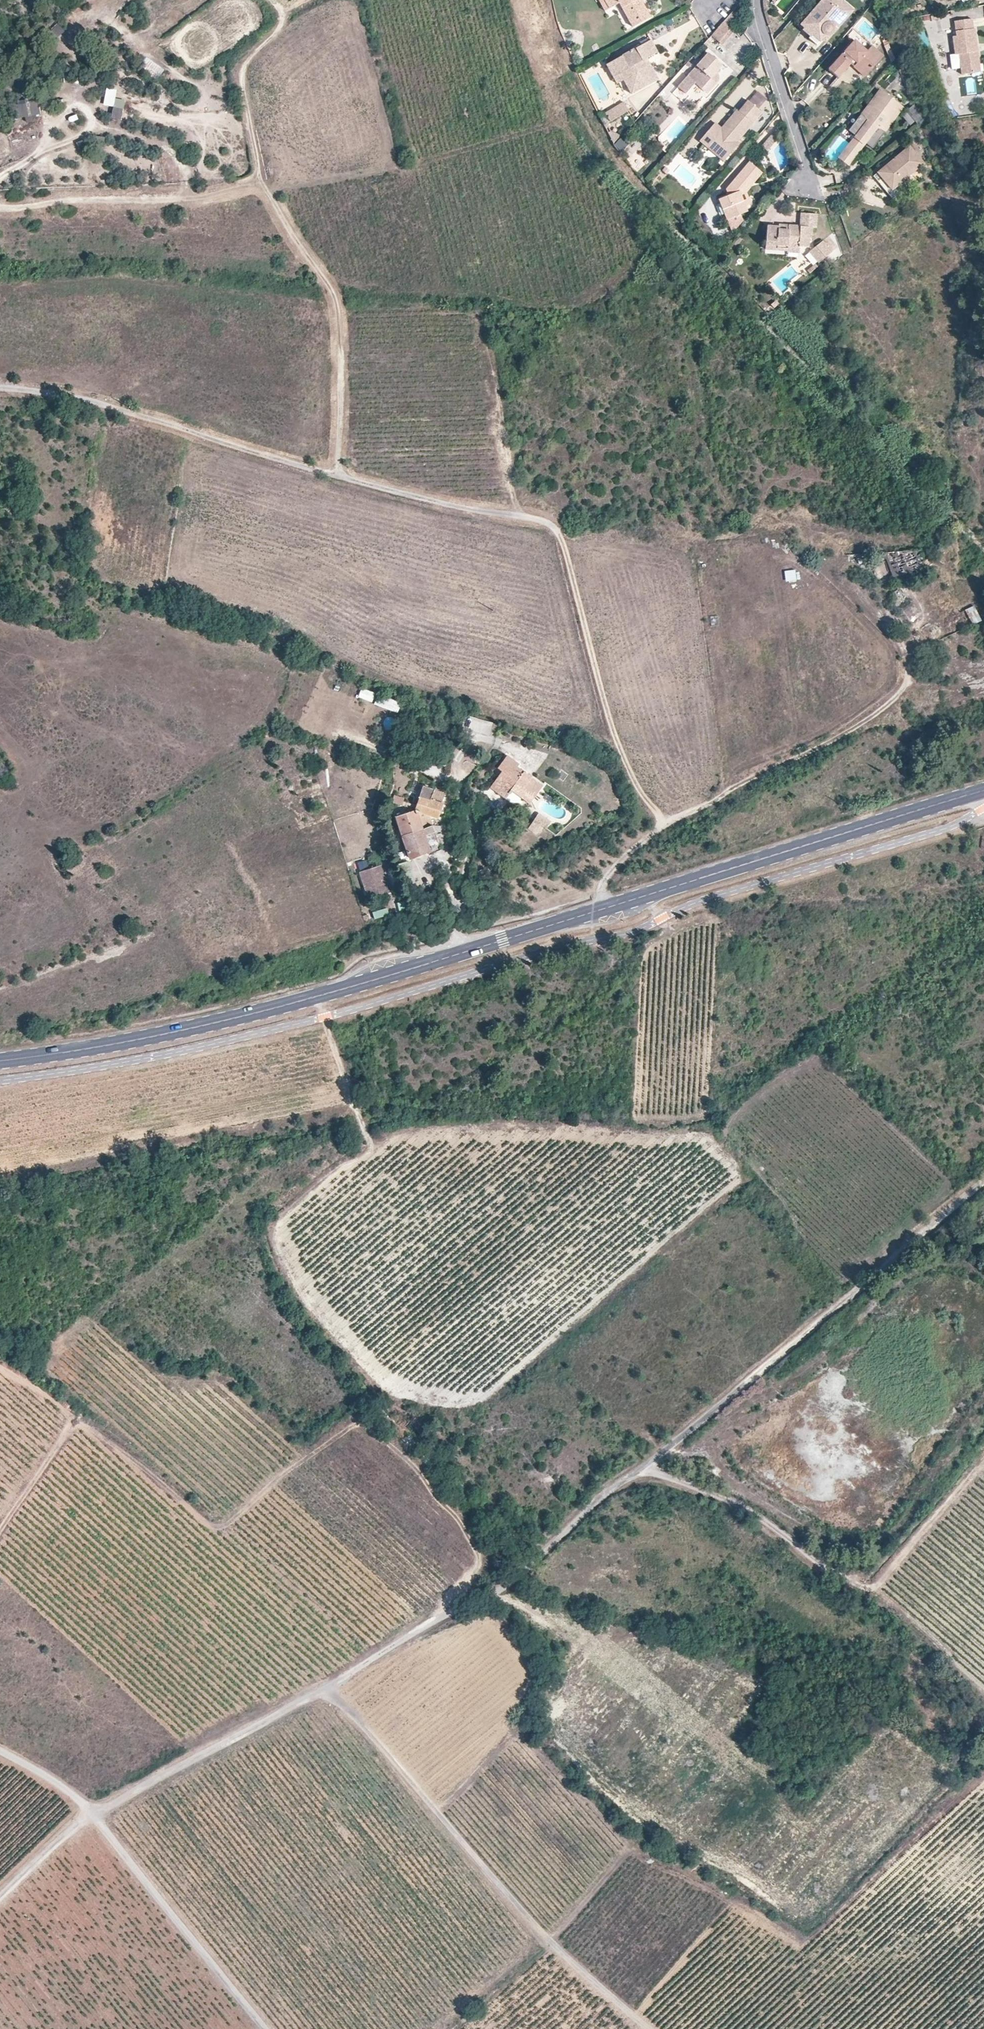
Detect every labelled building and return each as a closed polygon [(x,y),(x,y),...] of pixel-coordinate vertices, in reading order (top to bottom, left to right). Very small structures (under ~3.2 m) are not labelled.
[(604,11),(609,8),(604,0),(598,0),(604,11)] [(609,8),(618,3),(631,26),(649,16),(640,0),(604,0),(609,8)] [(834,0),(826,0),(803,26),(807,29),(805,31),(813,38),(811,40),(819,47),(828,37),(830,38),(832,38),(834,37),(850,18),(835,5),(837,2),(834,0)] [(850,18),(855,12),(842,0),(834,0),(837,2),(835,5),(850,18)] [(974,28),(973,18),(955,20),(957,36),(954,36),(956,55),(960,54),(963,74),(976,72),(974,62),(980,61),(979,51),(976,51),(975,44),(978,44),(976,28),(974,28)] [(730,27),(723,21),(711,35),(719,41),(730,27)] [(61,36),(65,27),(55,23),(51,32),(61,36)] [(641,61),(647,57),(657,52),(651,40),(610,62),(616,74),(619,72),(623,80),(631,94),(658,79),(651,65),(644,68),(641,61)] [(885,56),(874,47),(869,52),(856,40),(830,70),(840,78),(853,63),(855,61),(870,74),(885,56)] [(717,73),(723,66),(710,53),(678,87),(687,95),(698,84),(708,93),(717,85),(719,81),(719,78),(718,74),(717,73)] [(651,65),(647,57),(641,61),(644,68),(651,65)] [(866,78),(870,74),(855,61),(853,63),(856,66),(854,68),(866,78)] [(610,62),(606,64),(616,84),(623,80),(619,72),(616,74),(610,62)] [(116,99),(117,89),(106,89),(104,106),(113,107),(113,119),(122,120),(124,100),(116,99)] [(880,89),(869,103),(873,106),(865,116),(861,114),(860,113),(848,130),(856,136),(865,143),(873,148),(885,131),(881,128),(889,119),(892,121),(903,105),(880,89)] [(758,91),(750,100),(759,108),(767,99),(758,91)] [(18,118),(40,117),(39,98),(17,100),(18,118)] [(717,133),(711,127),(696,145),(709,156),(713,151),(724,160),(740,142),(738,140),(761,112),(748,100),(738,111),(737,109),(720,129),(717,133)] [(623,102),(605,112),(610,121),(627,112),(623,102)] [(869,103),(861,114),(865,116),(873,106),(869,103)] [(917,105),(903,113),(910,126),(924,118),(917,105)] [(885,131),(892,121),(889,119),(881,128),(885,131)] [(714,124),(711,127),(717,133),(720,129),(714,124)] [(778,126),(762,144),(767,149),(780,133),(778,126)] [(623,136),(614,144),(620,151),(629,143),(623,136)] [(865,143),(856,136),(851,143),(860,149),(865,143)] [(863,152),(860,149),(851,143),(842,155),(845,157),(845,159),(845,160),(846,160),(847,161),(848,161),(849,161),(851,162),(854,165),(863,152)] [(891,166),(888,163),(873,176),(892,199),(908,186),(904,180),(925,163),(910,146),(893,159),(896,162),(891,166)] [(713,151),(709,156),(720,165),(724,160),(713,151)] [(845,157),(842,155),(839,159),(848,165),(851,162),(849,161),(848,161),(847,161),(846,160),(845,160),(845,159),(845,157)] [(762,172),(749,161),(726,188),(728,196),(719,200),(727,219),(748,211),(746,205),(740,191),(742,189),(750,180),(754,183),(762,172)] [(747,193),(742,189),(740,191),(746,205),(751,203),(747,193)] [(800,225),(790,224),(789,229),(779,228),(779,226),(767,225),(766,245),(777,245),(776,250),(788,250),(788,246),(809,246),(810,238),(812,238),(813,227),(817,227),(817,214),(800,213),(800,225)] [(816,247),(810,251),(818,262),(825,257),(816,247)] [(786,582),(798,581),(797,570),(785,571),(786,582)] [(976,606),(967,609),(973,625),(982,622),(976,606)] [(374,702),(376,692),(361,689),(359,698),(374,702)] [(378,696),(375,707),(400,712),(402,701),(378,696)] [(502,771),(490,788),(505,799),(509,794),(512,790),(514,791),(530,803),(543,786),(517,767),(519,764),(507,756),(498,768),(502,771)] [(416,811),(396,818),(410,859),(429,851),(440,847),(433,826),(434,826),(431,817),(438,819),(444,803),(443,802),(446,794),(423,785),(416,811)] [(402,808),(405,799),(396,795),(392,804),(402,808)] [(383,868),(361,875),(368,897),(391,889),(383,868)] [(388,909),(373,913),(375,920),(390,916),(388,909)]
